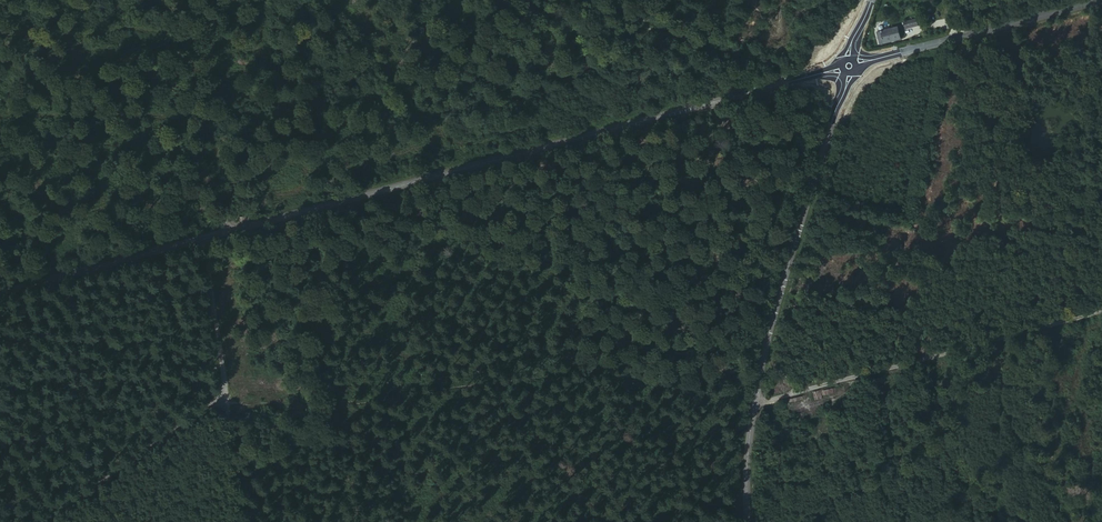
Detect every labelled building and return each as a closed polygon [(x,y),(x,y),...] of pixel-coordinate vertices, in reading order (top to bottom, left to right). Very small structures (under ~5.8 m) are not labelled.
[(908,29),(919,26),(917,19),(904,23),(908,29)] [(899,24),(880,31),(882,39),(902,33),(899,24)]
